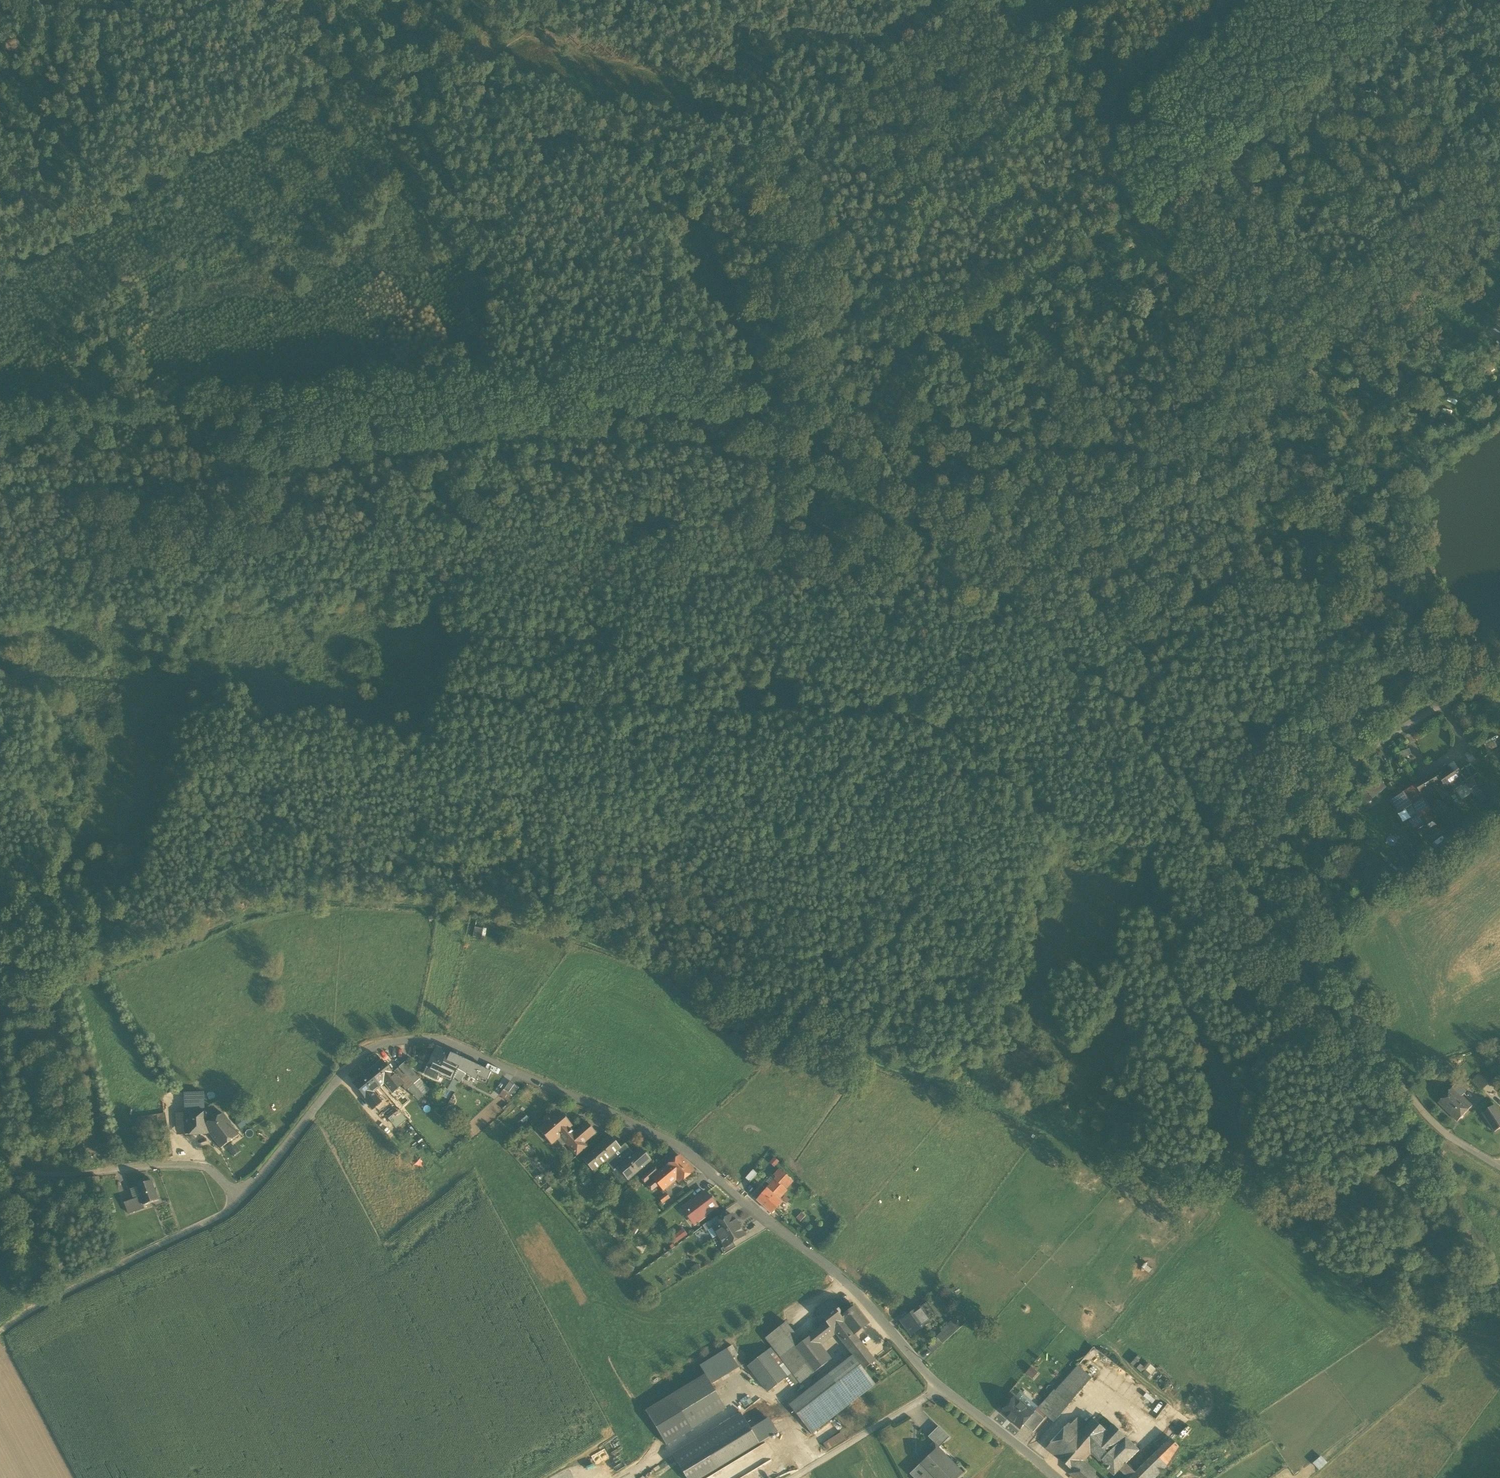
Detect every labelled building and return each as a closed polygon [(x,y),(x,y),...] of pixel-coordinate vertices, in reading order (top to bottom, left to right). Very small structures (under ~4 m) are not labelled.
[(1494,738),(1483,743),(1487,752),(1498,747),(1494,738)] [(1411,755),(1409,749),(1400,752),(1402,758),(1411,755)] [(1470,751),(1465,755),(1470,763),(1476,760),(1470,751)] [(1454,762),(1448,766),(1454,774),(1458,771),(1460,770),(1454,762)] [(1477,773),(1470,763),(1466,767),(1472,777),(1477,773)] [(1448,766),(1437,773),(1444,786),(1438,789),(1441,794),(1445,791),(1449,795),(1456,790),(1466,783),(1458,771),(1454,774),(1448,766)] [(1472,793),(1474,796),(1476,795),(1482,791),(1472,777),(1466,767),(1460,770),(1458,771),(1466,783),(1472,793)] [(1424,797),(1438,789),(1444,786),(1437,773),(1416,785),(1423,798),(1424,797)] [(1378,777),(1364,788),(1372,799),(1387,787),(1378,777)] [(1462,800),(1472,793),(1466,783),(1456,790),(1462,800)] [(1411,805),(1417,815),(1419,818),(1431,811),(1432,811),(1424,797),(1423,798),(1416,785),(1403,793),(1411,805)] [(1372,801),(1364,791),(1358,796),(1365,806),(1372,801)] [(1487,800),(1482,791),(1476,795),(1481,804),(1487,800)] [(1404,810),(1411,805),(1403,793),(1391,800),(1397,809),(1401,806),(1403,810),(1404,810)] [(1404,810),(1410,820),(1412,818),(1417,815),(1411,805),(1404,810)] [(1435,817),(1431,811),(1419,818),(1417,815),(1412,818),(1418,829),(1424,825),(1436,818),(1435,817)] [(1418,829),(1412,818),(1410,820),(1416,830),(1418,829)] [(476,926),(474,937),(481,938),(483,927),(476,926)] [(437,1047),(427,1068),(434,1071),(438,1073),(442,1062),(447,1052),(437,1047)] [(447,1052),(442,1062),(455,1069),(456,1068),(457,1069),(459,1065),(462,1059),(447,1052)] [(459,1065),(457,1069),(464,1073),(465,1074),(475,1080),(477,1075),(481,1067),(462,1059),(459,1065)] [(380,1086),(384,1082),(394,1074),(392,1073),(382,1060),(368,1072),(380,1086)] [(405,1062),(399,1067),(413,1084),(419,1079),(405,1062)] [(450,1079),(455,1069),(442,1062),(438,1073),(439,1073),(450,1079)] [(407,1089),(413,1084),(399,1067),(392,1073),(394,1074),(399,1081),(400,1080),(403,1084),(407,1089)] [(481,1067),(477,1075),(487,1079),(491,1072),(481,1067)] [(431,1077),(434,1071),(427,1068),(425,1074),(431,1077)] [(447,1087),(454,1091),(464,1073),(457,1070),(455,1069),(450,1079),(447,1087)] [(1471,1081),(1480,1092),(1493,1079),(1484,1069),(1471,1081)] [(375,1089),(380,1086),(368,1072),(354,1083),(365,1096),(364,1098),(372,1108),(381,1101),(373,1092),(375,1089)] [(399,1081),(394,1074),(384,1082),(393,1092),(403,1084),(400,1080),(399,1081)] [(477,1075),(475,1080),(484,1085),(487,1079),(477,1075)] [(429,1090),(419,1079),(413,1084),(423,1096),(429,1090)] [(507,1101),(513,1096),(519,1087),(510,1081),(504,1089),(503,1089),(499,1095),(507,1101)] [(1438,1103),(1458,1122),(1473,1106),(1462,1096),(1467,1092),(1458,1083),(1438,1103)] [(413,1084),(407,1089),(418,1101),(423,1096),(413,1084)] [(387,1104),(375,1089),(373,1092),(381,1101),(372,1108),(376,1113),(387,1104)] [(204,1112),(205,1112),(204,1092),(183,1093),(184,1113),(200,1112),(200,1110),(204,1110),(204,1112)] [(428,1100),(422,1105),(428,1113),(434,1108),(428,1100)] [(1495,1133),(1499,1130),(1499,1113),(1495,1106),(1482,1114),(1491,1126),(1495,1133)] [(185,1134),(209,1133),(221,1148),(238,1135),(222,1113),(208,1121),(208,1112),(205,1112),(204,1112),(204,1110),(200,1110),(200,1112),(184,1113),(176,1113),(177,1135),(185,1134)] [(399,1111),(390,1119),(396,1127),(406,1119),(399,1111)] [(566,1143),(573,1151),(576,1149),(583,1143),(595,1132),(587,1123),(574,1133),(569,1128),(572,1125),(560,1111),(552,1118),(550,1116),(547,1116),(545,1118),(545,1121),(546,1123),(538,1130),(545,1138),(549,1134),(553,1135),(557,1139),(563,1146),(566,1143)] [(138,1118),(144,1158),(171,1153),(165,1113),(138,1118)] [(237,1121),(241,1127),(250,1119),(246,1114),(237,1121)] [(549,1134),(545,1138),(550,1144),(557,1139),(553,1135),(549,1134)] [(600,1144),(608,1153),(617,1144),(610,1136),(600,1144)] [(576,1149),(580,1153),(587,1147),(583,1143),(576,1149)] [(240,1151),(235,1144),(228,1150),(233,1156),(240,1151)] [(614,1171),(619,1167),(626,1161),(623,1158),(631,1151),(624,1144),(620,1148),(617,1144),(608,1153),(600,1144),(582,1159),(593,1172),(605,1162),(614,1171)] [(633,1154),(631,1151),(623,1158),(626,1161),(619,1167),(630,1179),(649,1162),(638,1149),(633,1154)] [(653,1179),(663,1190),(676,1179),(679,1182),(693,1171),(679,1156),(665,1167),(658,1173),(652,1178),(653,1179)] [(640,1178),(646,1185),(653,1179),(652,1178),(658,1173),(653,1167),(640,1178)] [(766,1189),(777,1199),(786,1190),(785,1189),(792,1181),(779,1169),(774,1175),(776,1178),(766,1189)] [(746,1177),(751,1181),(757,1174),(752,1170),(746,1177)] [(140,1197),(143,1205),(157,1200),(158,1200),(155,1190),(151,1181),(136,1186),(136,1187),(140,1197)] [(133,1199),(140,1197),(136,1187),(129,1189),(133,1199)] [(163,1187),(155,1190),(158,1200),(157,1200),(158,1203),(168,1199),(163,1187)] [(766,1189),(762,1194),(757,1200),(771,1213),(780,1202),(777,1199),(766,1189)] [(753,1197),(757,1200),(762,1194),(758,1191),(753,1197)] [(716,1207),(705,1192),(693,1201),(692,1200),(684,1207),(688,1213),(686,1214),(690,1219),(692,1218),(696,1223),(705,1216),(704,1216),(716,1207)] [(124,1202),(128,1213),(144,1207),(143,1205),(140,1197),(133,1199),(124,1202)] [(712,1227),(718,1237),(738,1225),(732,1215),(720,1221),(712,1226),(712,1227)] [(705,1223),(709,1229),(712,1227),(712,1226),(720,1221),(717,1216),(705,1223)] [(744,1235),(738,1225),(718,1237),(724,1246),(724,1247),(733,1242),(744,1235)] [(675,1243),(686,1234),(683,1230),(671,1238),(675,1243)] [(720,1249),(724,1254),(736,1247),(733,1242),(724,1247),(724,1246),(720,1249)] [(842,1343),(852,1335),(839,1318),(840,1317),(837,1315),(839,1313),(830,1301),(817,1311),(826,1322),(827,1323),(827,1322),(835,1333),(842,1343)] [(927,1302),(918,1307),(928,1322),(937,1316),(927,1302)] [(854,1306),(840,1317),(839,1318),(852,1335),(854,1334),(867,1324),(854,1306)] [(910,1335),(928,1322),(918,1307),(917,1307),(900,1321),(910,1335)] [(935,1340),(940,1345),(960,1327),(953,1319),(932,1337),(935,1340)] [(765,1338),(781,1358),(794,1348),(801,1342),(785,1322),(765,1338)] [(808,1337),(816,1347),(835,1333),(827,1322),(827,1323),(826,1322),(808,1337)] [(854,1334),(852,1335),(842,1343),(848,1350),(860,1341),(854,1334)] [(801,1342),(794,1348),(814,1372),(828,1362),(816,1347),(808,1337),(801,1342)] [(926,1348),(931,1353),(940,1345),(935,1340),(926,1348)] [(848,1350),(852,1356),(863,1369),(875,1360),(860,1341),(848,1350)] [(800,1383),(814,1372),(794,1348),(781,1358),(800,1383)] [(699,1365),(705,1374),(711,1384),(738,1368),(727,1349),(699,1365)] [(765,1389),(768,1392),(787,1377),(766,1351),(747,1366),(765,1389)] [(875,1385),(863,1369),(852,1356),(828,1374),(851,1403),(875,1385)] [(1061,1384),(1054,1391),(1069,1404),(1093,1378),(1078,1365),(1061,1384)] [(1039,1372),(1032,1367),(1027,1373),(1034,1379),(1039,1372)] [(666,1445),(726,1409),(711,1384),(705,1374),(645,1411),(666,1445)] [(811,1434),(851,1403),(828,1374),(789,1405),(811,1434)] [(1034,1414),(1036,1411),(1038,1409),(1039,1408),(1020,1391),(1015,1397),(1034,1414)] [(1054,1391),(1050,1396),(1065,1409),(1069,1404),(1054,1391)] [(1045,1401),(1060,1414),(1065,1409),(1050,1396),(1045,1401)] [(1015,1397),(1002,1412),(1021,1428),(1024,1425),(1034,1414),(1015,1397)] [(1060,1414),(1045,1401),(1039,1408),(1038,1409),(1047,1417),(1053,1422),(1060,1414)] [(1047,1417),(1038,1409),(1036,1411),(1045,1419),(1047,1417)] [(1036,1411),(1034,1414),(1024,1425),(1033,1433),(1045,1419),(1036,1411)] [(686,1477),(701,1477),(759,1443),(777,1432),(768,1418),(750,1429),(741,1414),(672,1455),(686,1477)] [(1121,1469),(1127,1463),(1140,1450),(1114,1425),(1108,1431),(1095,1420),(1088,1427),(1078,1418),(1071,1425),(1069,1424),(1047,1448),(1073,1471),(1070,1474),(1075,1477),(1096,1477),(1079,1463),(1091,1450),(1116,1474),(1121,1469)] [(935,1444),(938,1448),(949,1437),(938,1426),(928,1437),(935,1444)] [(841,1432),(823,1443),(827,1450),(845,1439),(841,1432)] [(1137,1473),(1132,1477),(1156,1477),(1165,1468),(1179,1446),(1171,1439),(1137,1473)] [(915,1477),(937,1477),(940,1475),(943,1477),(957,1477),(962,1473),(946,1456),(943,1459),(935,1451),(938,1448),(935,1444),(922,1457),(925,1460),(911,1474),(915,1477)] [(946,1456),(938,1448),(935,1451),(943,1459),(946,1456)] [(1318,1470),(1327,1462),(1322,1456),(1313,1463),(1318,1470)] [(1130,1477),(1132,1477),(1137,1473),(1127,1463),(1121,1469),(1130,1477)]
